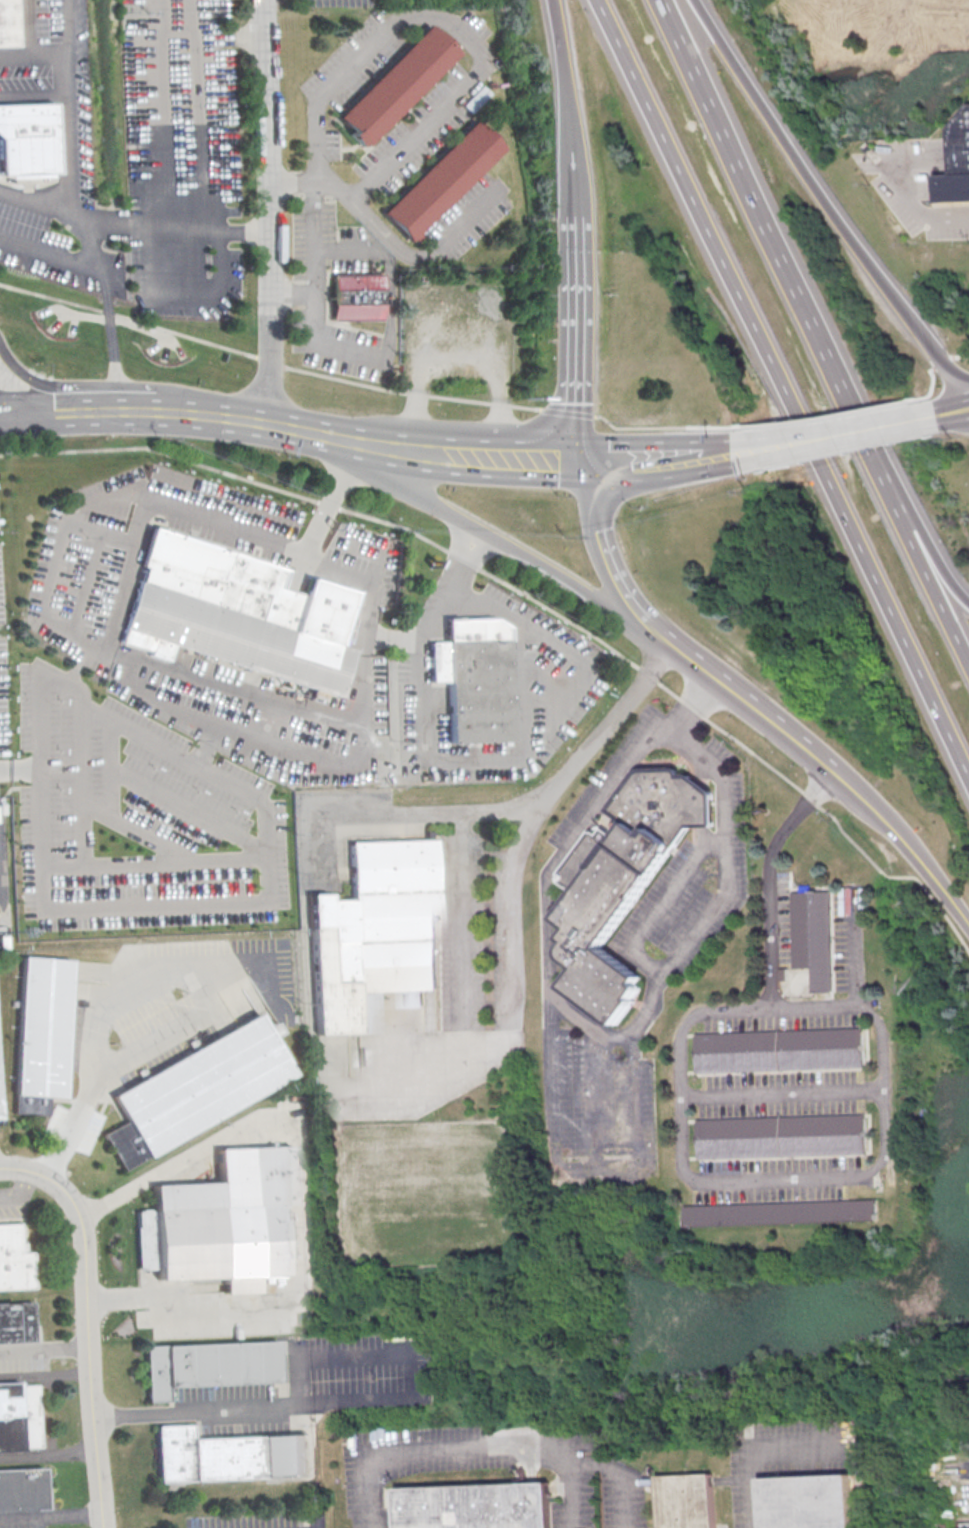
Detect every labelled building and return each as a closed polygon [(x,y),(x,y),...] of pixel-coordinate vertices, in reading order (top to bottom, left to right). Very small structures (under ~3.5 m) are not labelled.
[(18,48),(0,48),(0,0),(16,0),(18,48)] [(427,26),(455,54),(363,146),(361,144),(359,146),(347,134),(349,132),(335,118),(427,26)] [(15,191),(0,185),(0,105),(54,103),(59,183),(34,191),(15,191)] [(952,127),(968,108),(968,201),(939,202),(938,175),(954,175),(952,127)] [(472,121),(500,149),(416,234),(420,239),(415,244),(411,240),(408,243),(380,215),(472,121)] [(330,275),(381,274),(382,320),(331,322),(330,275)] [(358,651),(345,697),(152,642),(149,654),(114,644),(147,530),(289,570),(283,589),(306,596),(311,578),(360,592),(344,647),(358,651)] [(511,628),(515,742),(452,744),(450,682),(433,682),(432,642),(449,642),(448,621),(496,619),(511,628)] [(644,978),(637,973),(604,950),(689,838),(695,831),(716,829),(713,796),(690,780),(678,781),(677,774),(641,775),(559,880),(580,893),(563,919),(575,928),(567,939),(572,943),(568,950),(569,959),(576,967),(565,986),(621,1027),(639,1004),(636,1000),(644,989),(640,986),(644,978)] [(352,844),(437,841),(442,991),(427,992),(427,1008),(402,1009),(402,992),(375,993),(376,1033),(315,1035),(311,895),(331,894),(331,900),(354,899),(352,844)] [(791,895),(831,894),(835,990),(834,993),(812,993),(812,965),(795,965),(791,895)] [(24,958),(73,962),(64,1098),(48,1097),(47,1114),(16,1112),(17,1097),(14,1097),(24,958)] [(259,1013),(293,1073),(123,1172),(103,1136),(125,1123),(111,1099),(259,1013)] [(694,1033),(782,1029),(856,1027),(859,1030),(861,1027),(862,1066),(696,1073),(694,1033)] [(701,1121),(869,1115),(868,1153),(703,1159),(701,1121)] [(220,1183),(219,1150),(292,1146),(294,1205),(281,1206),(284,1276),(258,1277),(259,1294),(225,1295),(225,1279),(157,1282),(153,1187),(220,1183)] [(685,1209),(694,1209),(849,1202),(880,1201),(881,1220),(686,1228),(685,1209)] [(31,1288),(0,1290),(0,1225),(17,1224),(19,1254),(29,1254),(31,1288)] [(34,1343),(0,1345),(0,1305),(30,1304),(34,1343)] [(143,1348),(278,1342),(279,1384),(166,1389),(167,1403),(145,1404),(143,1348)] [(38,1450),(0,1451),(0,1386),(36,1385),(38,1450)] [(157,1428),(192,1426),(192,1439),(310,1434),(312,1477),(160,1484),(157,1428)] [(44,1510),(0,1512),(0,1470),(42,1468),(44,1510)] [(720,1475),(722,1527),(667,1527),(664,1477),(720,1475)] [(855,1475),(858,1527),(765,1527),(763,1480),(855,1475)] [(553,1483),(555,1527),(400,1527),(399,1508),(388,1509),(386,1491),(553,1483)]
